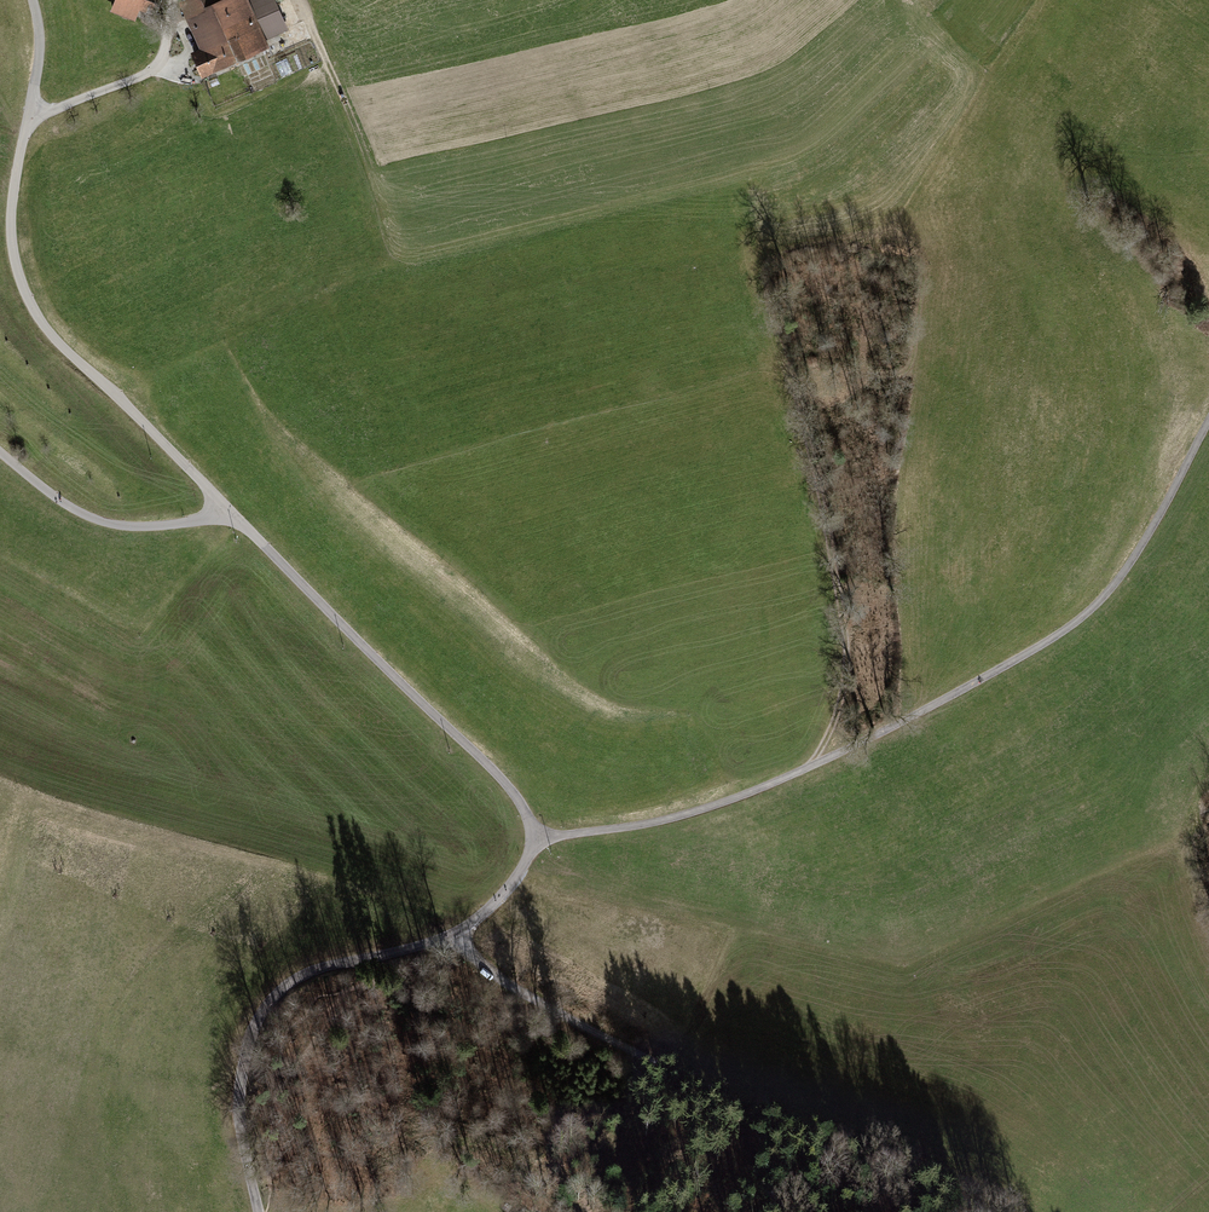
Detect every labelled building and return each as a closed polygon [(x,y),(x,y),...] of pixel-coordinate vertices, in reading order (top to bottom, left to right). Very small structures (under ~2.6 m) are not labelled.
[(110,11),(135,21),(139,9),(154,14),(160,0),(115,0),(110,11)] [(178,1),(199,48),(190,52),(201,77),(270,47),(267,40),(289,30),(275,0),(180,0),(178,1)]
